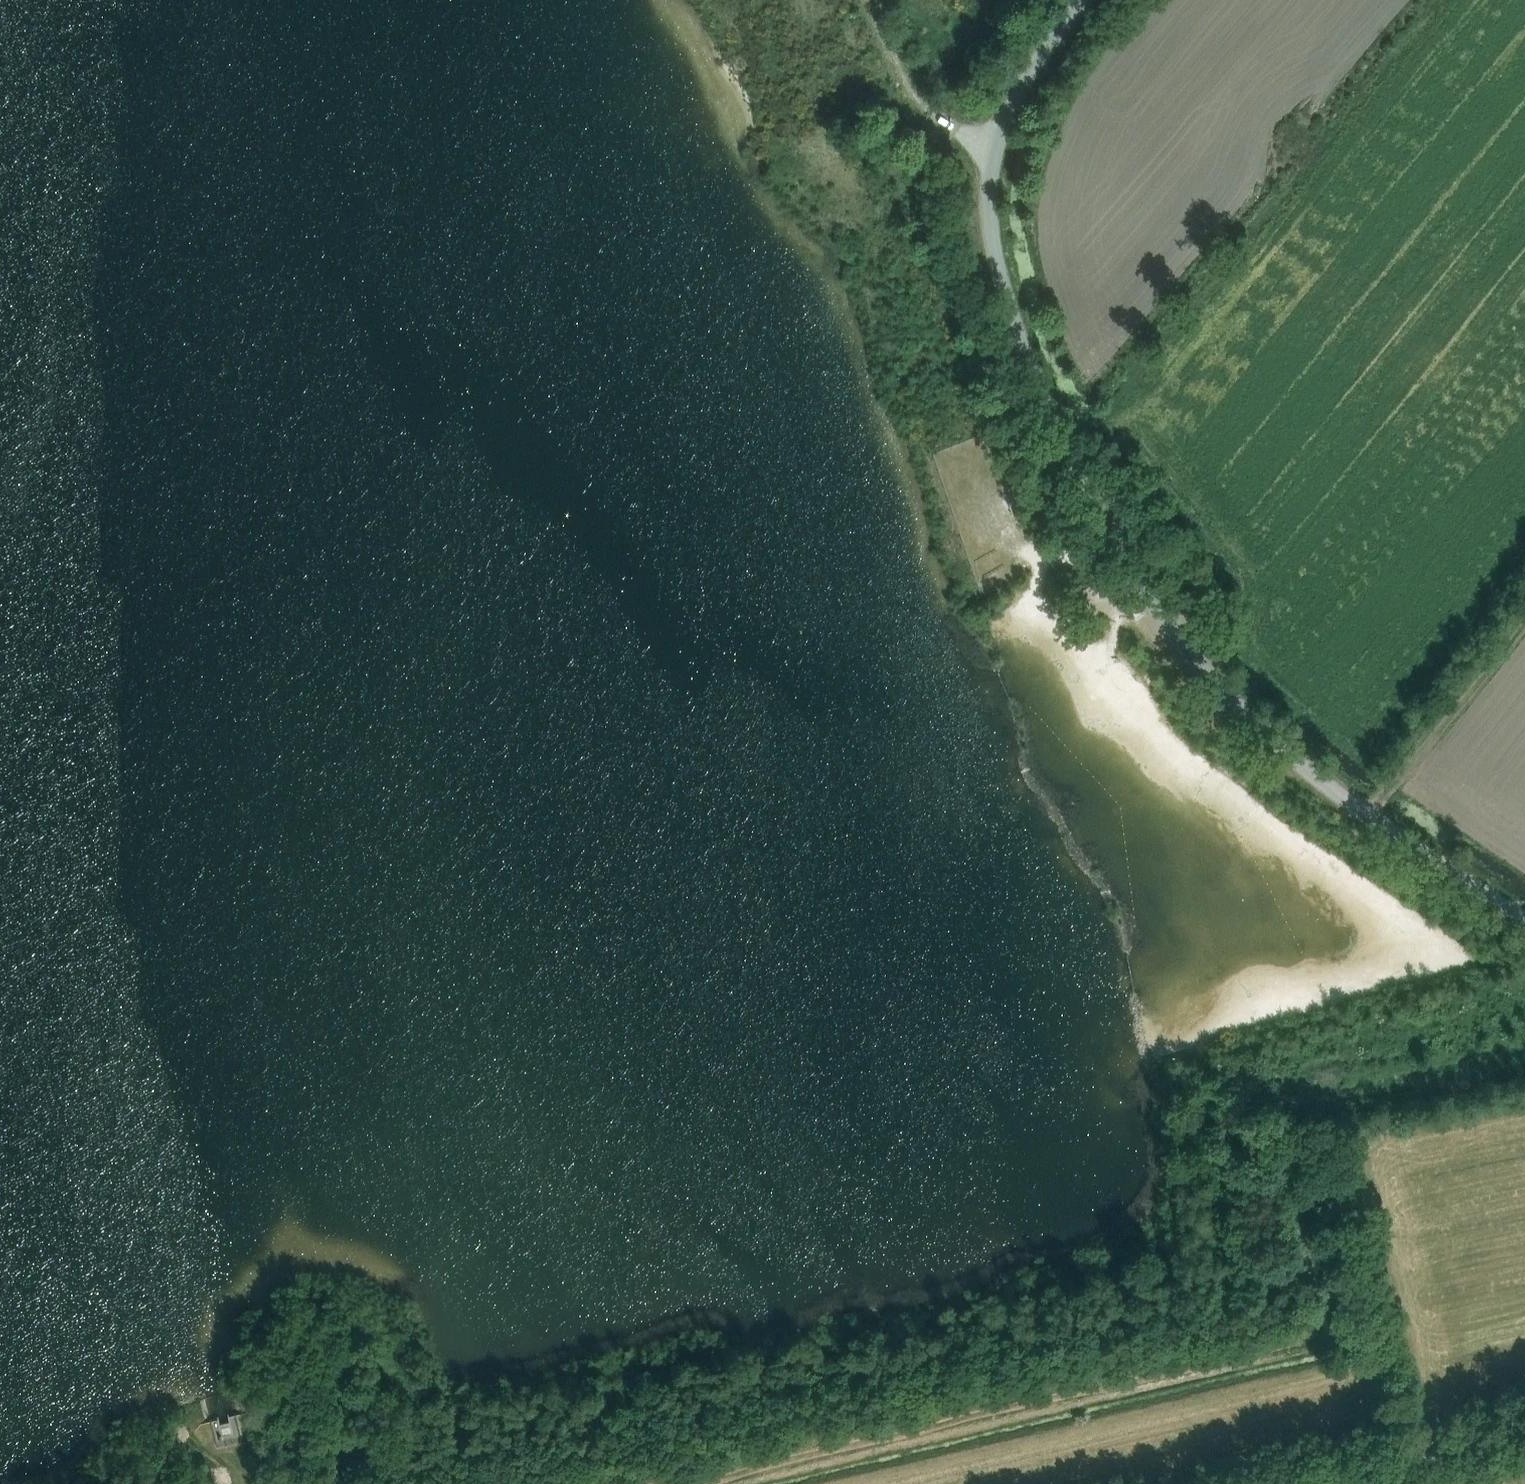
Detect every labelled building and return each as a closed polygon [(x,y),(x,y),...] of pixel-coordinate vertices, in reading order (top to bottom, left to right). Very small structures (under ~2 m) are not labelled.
[(221,1421),(225,1443),(244,1440),(241,1418),(221,1421)]
